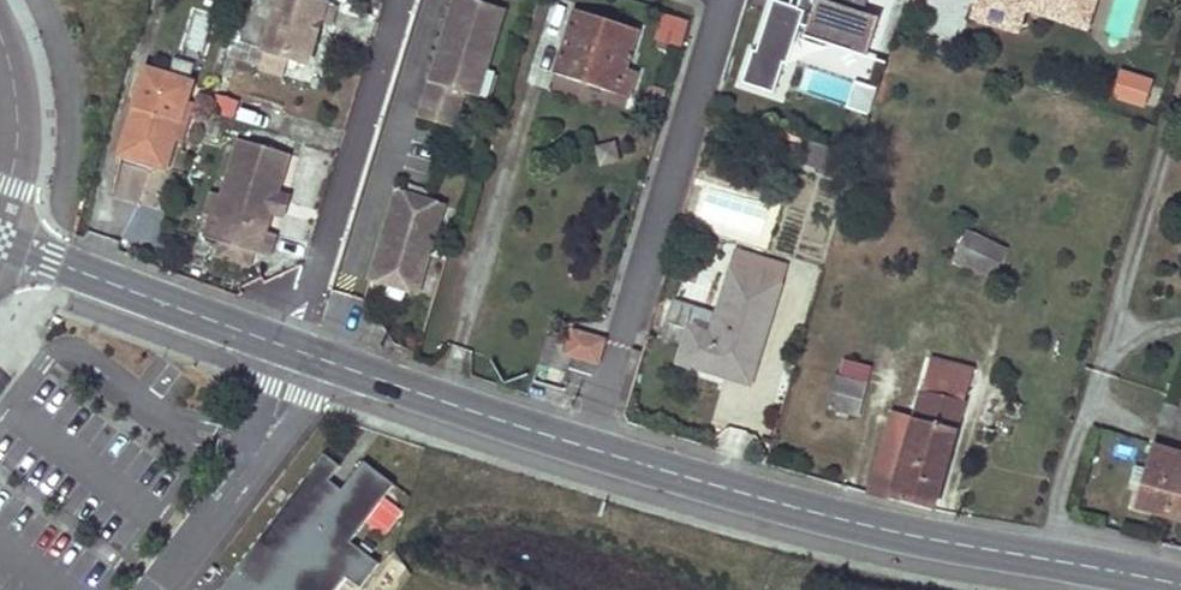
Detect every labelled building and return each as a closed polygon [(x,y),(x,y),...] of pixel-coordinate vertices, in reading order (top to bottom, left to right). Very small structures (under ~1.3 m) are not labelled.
[(310,0),(279,0),(264,52),(288,59),(307,64),(315,37),(310,36),(314,23),(319,24),(328,27),(334,7),(310,0)] [(472,0),(455,0),(450,15),(456,16),(441,65),(435,63),(424,101),(458,112),(464,93),(471,95),(479,69),(485,71),(496,36),(490,34),(498,8),(472,0)] [(877,21),(861,15),(850,12),(854,0),(799,0),(796,8),(772,0),(755,52),(752,51),(741,84),(773,94),(787,50),(790,51),(803,12),(810,14),(802,36),(866,57),(877,21)] [(850,12),(861,15),(867,0),(854,0),(850,12)] [(974,17),(982,19),(988,0),(980,0),(974,17)] [(982,19),(1016,31),(1024,8),(1063,21),(1070,0),(988,0),(982,19)] [(1063,21),(1085,28),(1094,0),(1070,0),(1063,21)] [(490,34),(496,36),(504,9),(498,8),(490,34)] [(638,32),(574,11),(554,75),(640,102),(648,77),(626,70),(638,32)] [(435,63),(441,65),(456,16),(450,15),(435,63)] [(659,15),(652,41),(680,49),(688,22),(659,15)] [(310,36),(315,37),(319,24),(314,23),(310,36)] [(288,59),(264,52),(259,69),(283,76),(288,59)] [(471,95),(477,97),(485,71),(479,69),(471,95)] [(145,70),(119,156),(165,170),(174,139),(185,104),(191,84),(145,70)] [(853,95),(851,118),(871,119),(873,84),(851,83),(851,75),(807,73),(806,93),(853,95)] [(1143,104),(1150,84),(1121,75),(1114,95),(1143,104)] [(233,120),(237,102),(215,96),(210,114),(233,120)] [(419,118),(453,128),(458,112),(424,101),(419,118)] [(179,141),(190,106),(185,104),(174,139),(179,141)] [(203,133),(217,137),(222,121),(208,117),(203,133)] [(211,217),(205,236),(220,240),(254,251),(269,255),(275,236),(263,232),(269,212),(275,195),(286,158),(238,143),(222,196),(215,218),(211,217)] [(833,174),(840,153),(810,143),(803,165),(833,174)] [(613,144),(594,148),(598,168),(617,163),(613,144)] [(113,196),(147,204),(153,174),(120,167),(113,196)] [(437,206),(424,202),(427,191),(410,186),(407,196),(396,193),(390,213),(396,215),(382,261),(376,259),(370,279),(412,291),(419,265),(425,267),(435,234),(429,232),(437,206)] [(222,196),(210,193),(204,215),(211,217),(215,218),(222,196)] [(286,198),(275,195),(269,212),(281,216),(286,198)] [(437,206),(429,232),(435,234),(443,207),(437,206)] [(396,215),(390,213),(376,259),(382,261),(396,215)] [(953,261),(994,280),(1007,250),(967,231),(953,261)] [(249,269),(254,251),(220,240),(214,258),(249,269)] [(689,330),(668,323),(663,339),(685,346),(680,363),(725,377),(728,366),(751,374),(785,268),(738,255),(718,315),(710,337),(689,330)] [(412,291),(418,293),(425,267),(419,265),(412,291)] [(718,315),(675,302),(668,323),(689,330),(710,337),(718,315)] [(568,331),(561,360),(598,368),(605,339),(568,331)] [(932,511),(955,430),(972,371),(947,364),(954,339),(937,333),(925,377),(914,420),(893,414),(875,473),(896,479),(890,500),(932,511)] [(847,360),(842,378),(867,384),(871,366),(847,360)] [(728,366),(725,377),(748,384),(751,374),(728,366)] [(836,376),(827,409),(858,417),(867,384),(842,378),(836,376)] [(1164,406),(1157,427),(1180,435),(1180,411),(1164,406)] [(1153,446),(1146,470),(1143,480),(1135,507),(1168,516),(1180,520),(1180,454),(1153,446)] [(362,461),(340,491),(325,479),(336,464),(321,453),(217,589),(332,589),(343,576),(359,588),(378,563),(350,541),(393,485),(362,461)] [(1146,470),(1136,467),(1134,478),(1143,480),(1146,470)] [(896,479),(875,473),(869,494),(890,500),(896,479)]
